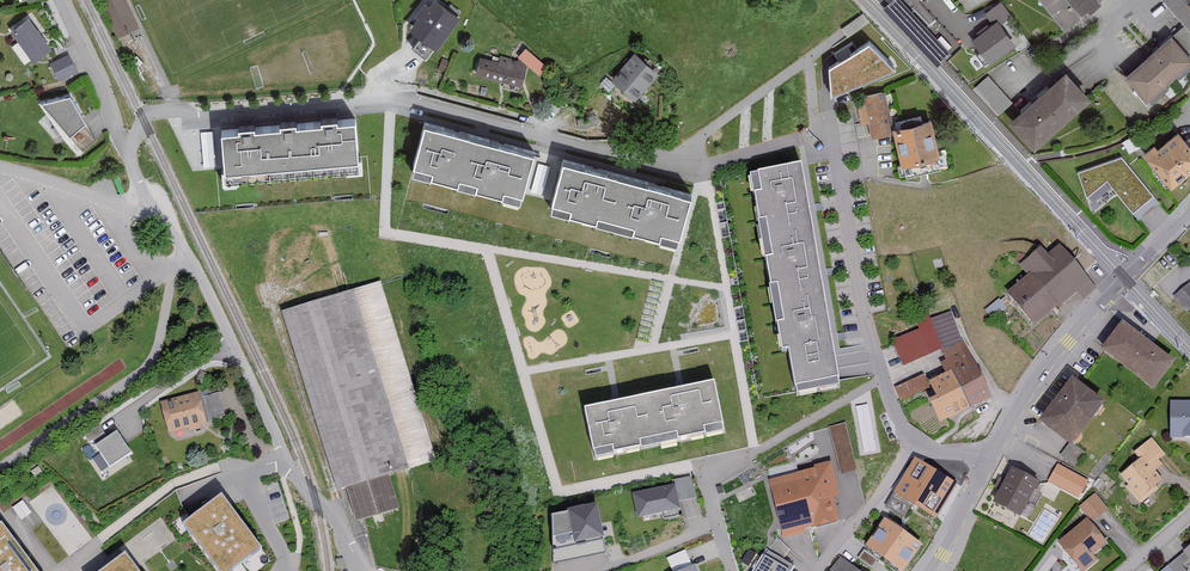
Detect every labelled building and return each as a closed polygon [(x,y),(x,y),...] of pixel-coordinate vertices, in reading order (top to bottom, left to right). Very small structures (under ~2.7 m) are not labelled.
[(125,0),(98,0),(118,39),(139,29),(125,0)] [(900,0),(893,0),(883,9),(938,68),(951,55),(900,0)] [(1104,0),(1047,0),(1069,25),(1090,8),(1093,11),(1105,1),(1104,0)] [(1189,24),(1189,0),(1168,0),(1189,23),(1189,24)] [(462,21),(438,2),(432,9),(427,6),(417,19),(421,22),(412,33),(422,42),(414,51),(428,62),(462,21)] [(1008,14),(1000,4),(984,16),(991,26),(1008,14)] [(53,52),(30,22),(12,36),(35,66),(53,52)] [(989,64),(1017,45),(1001,22),(974,41),(982,53),(976,57),(983,66),(988,62),(989,64)] [(1175,36),(1189,52),(1189,24),(1189,23),(1175,36)] [(1175,36),(1127,79),(1149,103),(1189,66),(1189,52),(1175,36)] [(831,95),(896,68),(870,41),(829,66),(831,95)] [(547,68),(526,50),(519,58),(540,76),(547,68)] [(661,74),(636,53),(615,78),(639,99),(661,74)] [(76,73),(68,57),(51,66),(59,82),(76,73)] [(499,62),(481,58),(476,75),(497,80),(497,78),(524,85),(528,68),(512,64),(513,60),(501,57),(499,62)] [(1094,100),(1069,72),(1013,121),(1038,149),(1094,100)] [(1010,104),(987,79),(974,90),(997,115),(1010,104)] [(891,132),(882,93),(864,97),(866,105),(859,106),(863,122),(871,120),(875,136),(891,132)] [(69,97),(39,104),(77,158),(100,142),(69,97)] [(356,118),(221,130),(225,179),(361,167),(356,118)] [(931,122),(896,129),(907,176),(941,169),(931,122)] [(535,152),(426,123),(414,166),(523,195),(535,152)] [(1181,133),(1160,150),(1157,145),(1146,154),(1174,189),(1189,177),(1189,144),(1181,133)] [(1121,157),(1078,173),(1087,198),(1107,182),(1139,221),(1159,204),(1121,157)] [(692,195),(563,159),(551,203),(680,238),(692,195)] [(802,168),(758,175),(795,393),(839,385),(802,168)] [(1050,257),(1042,248),(1030,258),(1041,271),(1011,297),(1034,323),(1075,288),(1083,297),(1095,286),(1061,247),(1050,257)] [(438,462),(380,283),(281,314),(339,494),(348,491),(357,522),(399,508),(389,478),(438,462)] [(1189,284),(1176,297),(1188,310),(1189,309),(1189,284)] [(995,399),(962,342),(952,313),(932,321),(930,317),(916,323),(920,331),(894,342),(904,367),(941,351),(943,356),(946,362),(942,364),(946,374),(931,381),(939,397),(932,401),(943,424),(995,399)] [(1178,362),(1126,324),(1106,352),(1158,390),(1178,362)] [(715,382),(585,409),(594,452),(724,425),(715,382)] [(1101,404),(1073,383),(1045,423),(1073,443),(1101,404)] [(206,423),(198,395),(162,405),(170,432),(188,428),(189,431),(200,428),(199,425),(206,423)] [(856,404),(865,451),(879,448),(870,401),(856,404)] [(1174,405),(1175,437),(1189,436),(1189,405),(1174,405)] [(110,466),(130,453),(117,433),(97,446),(110,466)] [(1134,454),(1140,460),(1120,477),(1129,487),(1126,489),(1140,506),(1159,490),(1157,488),(1164,482),(1156,473),(1164,467),(1159,462),(1166,456),(1152,439),(1134,454)] [(1084,455),(1070,445),(1061,458),(1075,467),(1084,455)] [(854,458),(839,462),(842,474),(857,471),(854,458)] [(961,488),(915,459),(892,494),(938,523),(961,488)] [(840,499),(831,463),(814,467),(814,469),(769,481),(783,537),(841,523),(835,500),(840,499)] [(1087,482),(1059,466),(1049,483),(1078,499),(1087,482)] [(1040,483),(1013,469),(995,504),(1023,518),(1040,483)] [(674,488),(636,495),(640,514),(679,507),(678,499),(696,496),(692,475),(672,479),(674,488)] [(185,523),(222,570),(228,570),(262,545),(223,494),(185,523)] [(1095,495),(1080,508),(1093,522),(1107,510),(1095,495)] [(596,507),(570,512),(576,543),(602,538),(596,507)] [(886,521),(868,551),(900,570),(906,570),(923,544),(886,521)] [(1089,521),(1059,544),(1081,570),(1088,570),(1099,562),(1094,556),(1108,545),(1089,521)] [(0,527),(0,570),(36,570),(2,526),(0,527)] [(1165,570),(1187,570),(1184,568),(1189,563),(1189,549),(1165,570)] [(667,558),(673,570),(694,570),(684,550),(667,558)] [(100,570),(142,570),(127,551),(100,570)] [(769,552),(759,570),(792,570),(795,567),(769,552)] [(841,560),(834,570),(857,570),(841,560)]
